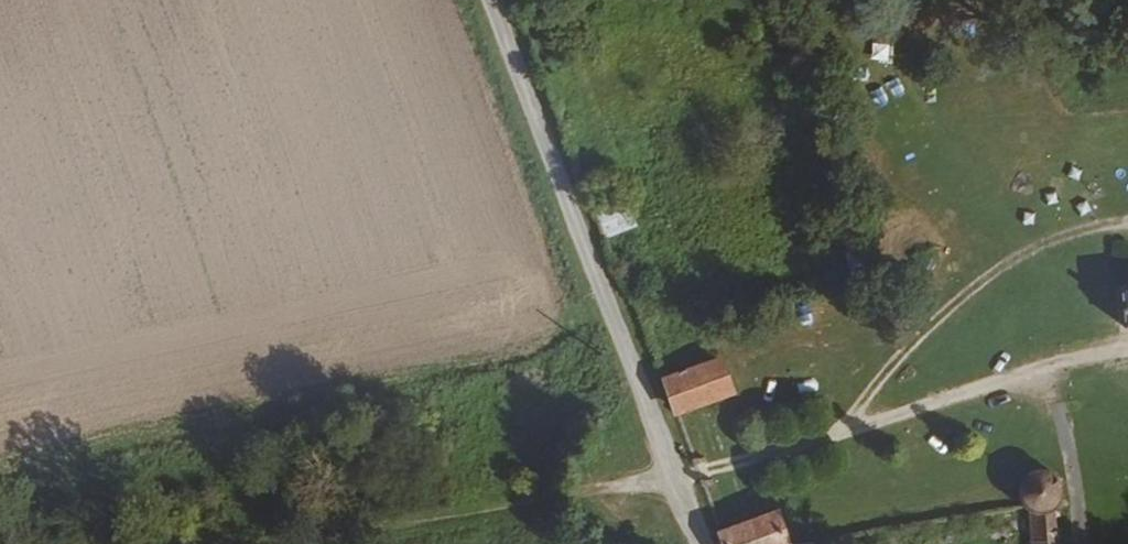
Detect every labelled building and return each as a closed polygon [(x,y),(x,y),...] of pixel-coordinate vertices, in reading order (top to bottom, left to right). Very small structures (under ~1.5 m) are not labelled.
[(1124,326),(1127,326),(1127,284),(1120,285),(1124,326)] [(731,393),(718,358),(664,379),(676,413),(731,393)] [(1063,487),(1062,483),(1058,479),(1056,476),(1052,474),(1047,472),(1042,471),(1036,472),(1028,476),(1025,479),(1022,484),(1020,490),(1021,496),(1022,502),(1023,504),(1027,508),(1030,543),(1056,543),(1053,511),(1056,509),(1059,507),(1061,504),(1062,501),(1063,497),(1064,494),(1063,490),(1063,487)] [(723,543),(784,543),(772,511),(718,531),(723,543)]
